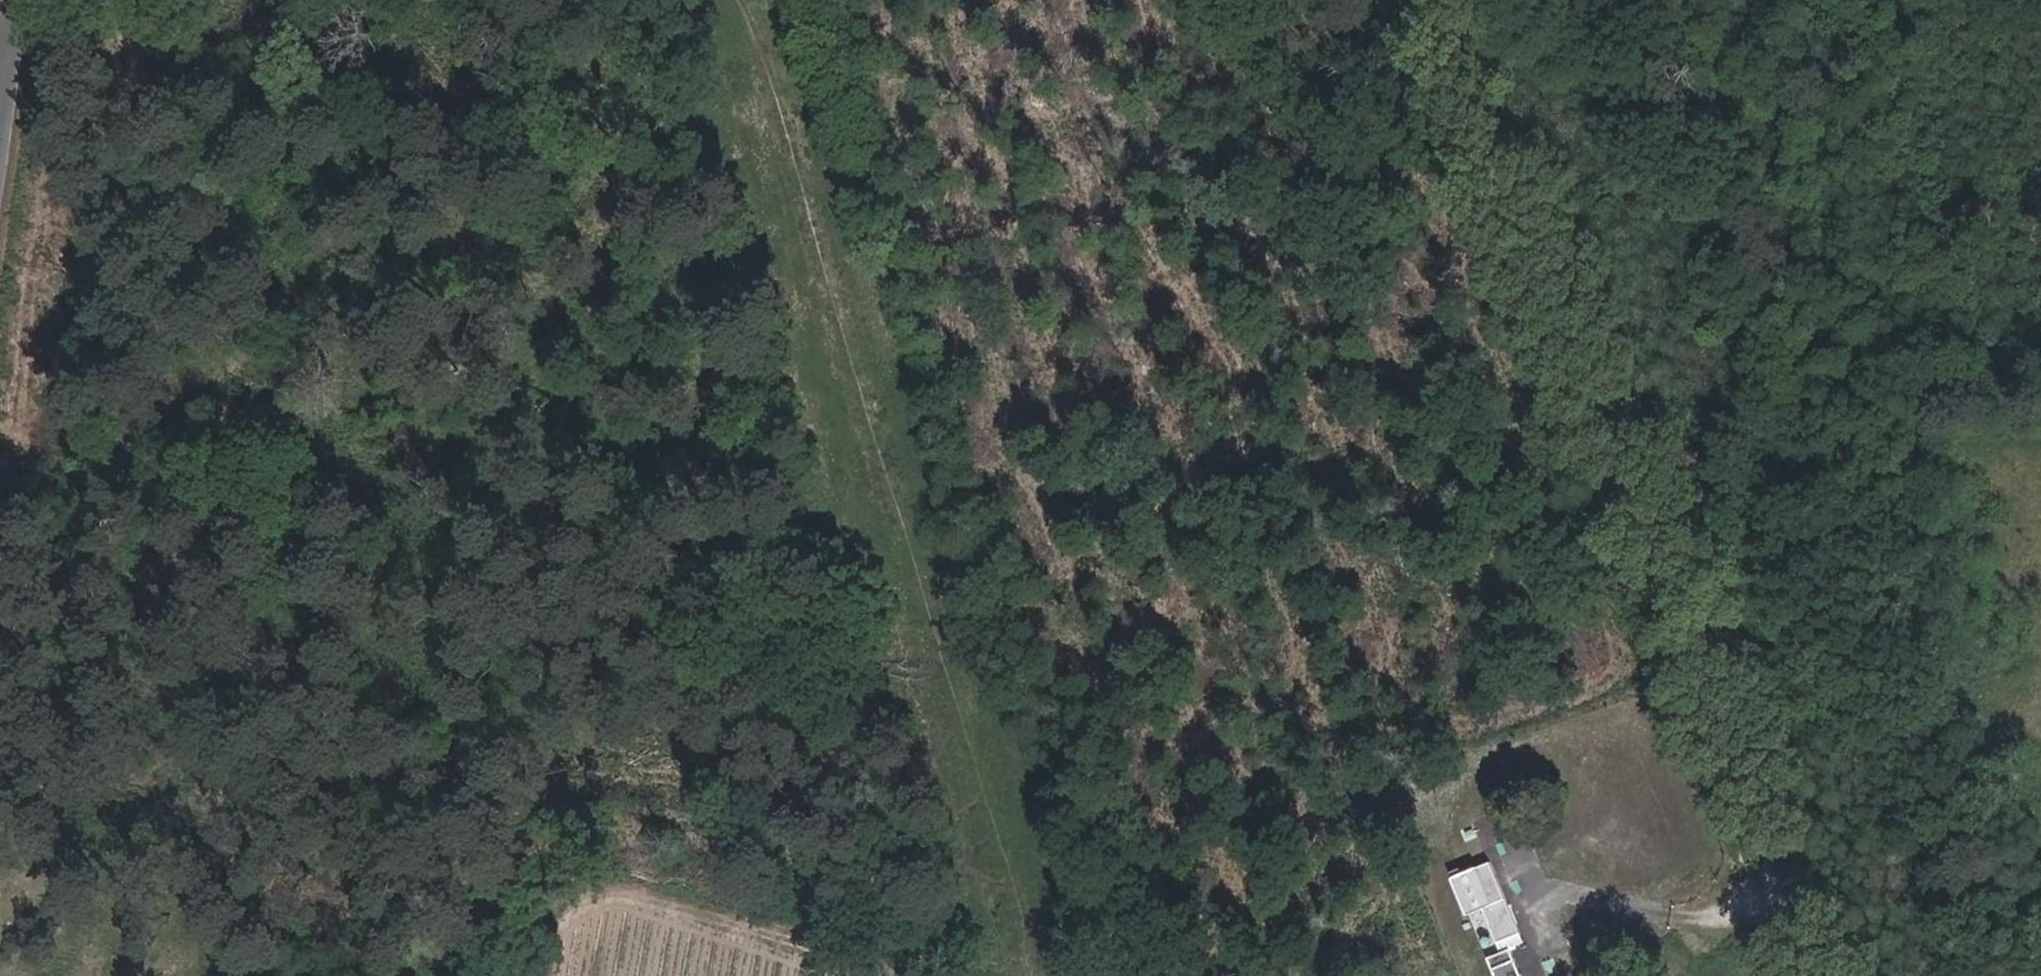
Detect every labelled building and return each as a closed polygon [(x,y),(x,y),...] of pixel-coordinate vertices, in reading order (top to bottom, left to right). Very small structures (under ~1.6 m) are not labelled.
[(1495,918),(1509,952),(1532,943),(1503,873),(1465,888),(1480,924),(1495,918)]
